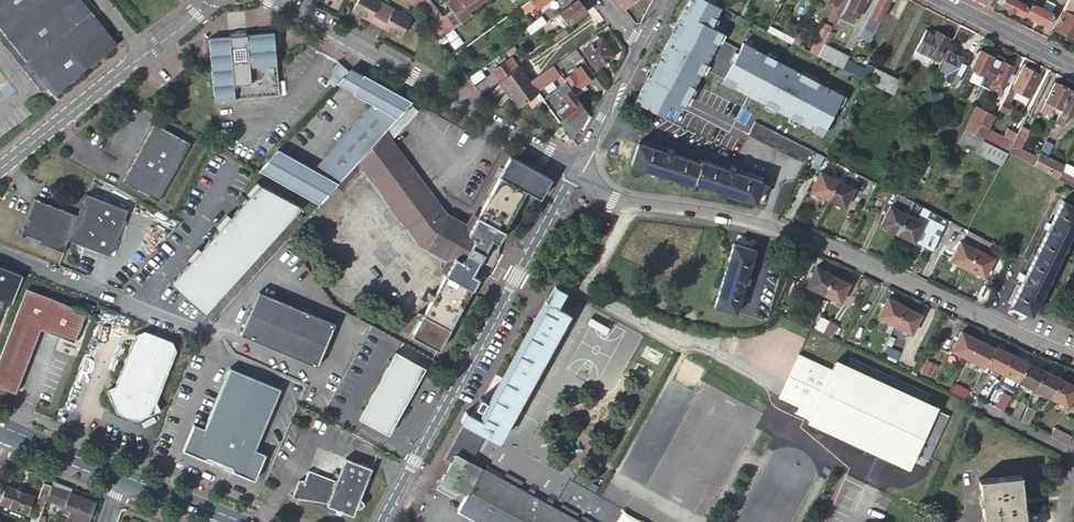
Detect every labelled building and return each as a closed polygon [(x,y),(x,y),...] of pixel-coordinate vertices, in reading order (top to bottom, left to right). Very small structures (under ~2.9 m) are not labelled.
[(52,90),(58,97),(121,47),(83,0),(0,0),(0,25),(52,90)] [(393,12),(371,0),(367,0),(358,16),(383,30),(393,12)] [(416,9),(428,0),(409,0),(416,9)] [(416,9),(438,39),(460,22),(459,21),(450,7),(440,15),(429,0),(428,0),(416,9)] [(450,7),(459,21),(469,14),(467,11),(481,0),(446,0),(445,1),(450,7)] [(526,1),(531,8),(533,11),(548,0),(528,0),(526,1)] [(578,0),(574,0),(558,11),(567,24),(585,10),(578,0)] [(632,101),(659,115),(665,103),(679,110),(702,67),(718,38),(721,32),(709,26),(720,7),(714,4),(707,0),(690,0),(686,8),(683,6),(675,21),(678,23),(674,31),(672,30),(657,58),(659,59),(649,77),(646,75),(632,101)] [(839,18),(853,25),(866,0),(849,0),(839,18)] [(889,0),(877,0),(862,28),(871,33),(889,0)] [(1000,5),(1021,15),(1026,6),(1015,0),(1002,0),(1000,5)] [(1027,7),(1029,8),(1023,19),(1027,21),(1027,22),(1036,27),(1037,26),(1045,31),(1051,20),(1048,18),(1053,9),(1044,5),(1039,14),(1035,12),(1040,3),(1038,2),(1039,0),(1031,0),(1027,7)] [(526,1),(516,9),(520,15),(531,8),(526,1)] [(1066,5),(1062,11),(1070,16),(1073,9),(1066,5)] [(1062,11),(1053,29),(1073,39),(1073,37),(1073,18),(1070,16),(1062,11)] [(417,25),(393,12),(383,30),(407,43),(417,25)] [(525,25),(529,32),(545,20),(541,14),(525,25)] [(829,33),(832,27),(825,23),(822,29),(829,33)] [(52,90),(0,25),(0,38),(46,95),(52,90)] [(867,42),(871,33),(862,28),(858,37),(867,42)] [(278,97),(272,34),(245,36),(244,29),(233,30),(233,32),(227,32),(227,38),(207,40),(213,103),(278,97)] [(823,45),(823,44),(829,33),(822,29),(815,41),(823,45)] [(947,41),(933,34),(924,29),(913,49),(936,61),(947,41)] [(934,31),(933,34),(947,41),(949,38),(934,31)] [(600,36),(582,49),(595,68),(613,54),(600,36)] [(702,67),(717,75),(721,67),(727,70),(738,48),(718,38),(702,67)] [(809,52),(817,56),(823,45),(815,41),(809,52)] [(721,67),(717,75),(732,83),(730,86),(812,129),(814,127),(822,131),(841,95),(742,42),(738,48),(727,70),(721,67)] [(836,66),(841,69),(846,60),(848,56),(823,44),(823,45),(817,56),(836,66)] [(581,57),(574,48),(552,64),(558,72),(561,70),(558,66),(572,56),(576,61),(581,57)] [(992,56),(979,49),(957,93),(962,96),(972,78),(969,77),(973,69),(983,74),(978,85),(984,88),(1001,56),(993,52),(992,56)] [(966,59),(948,50),(939,68),(944,71),(942,74),(945,75),(944,77),(954,82),(966,59)] [(491,71),(498,80),(518,65),(511,56),(491,71)] [(1004,58),(1001,56),(984,88),(987,90),(986,93),(994,97),(997,92),(998,93),(1000,91),(1013,67),(1003,62),(1004,58)] [(841,69),(866,81),(867,82),(874,69),(866,65),(863,69),(846,60),(841,69)] [(552,64),(528,80),(535,89),(558,73),(558,72),(552,64)] [(332,88),(346,72),(337,65),(330,73),(332,75),(325,83),(332,88)] [(498,80),(496,81),(502,89),(505,88),(509,94),(516,104),(536,90),(535,89),(528,80),(518,65),(498,80)] [(568,86),(575,97),(587,88),(584,85),(592,80),(582,66),(579,68),(577,66),(574,68),(576,71),(566,78),(570,85),(568,86)] [(1038,74),(1023,66),(1011,88),(1027,96),(1038,74)] [(874,69),(867,82),(893,95),(899,82),(874,69)] [(354,92),(360,79),(348,73),(341,86),(354,92)] [(258,171),(318,205),(334,187),(356,163),(360,158),(370,147),(380,136),(384,132),(409,105),(411,103),(362,76),(360,79),(354,92),(352,96),(372,106),(313,171),(277,151),(258,171)] [(575,131),(587,113),(575,97),(568,86),(562,78),(560,79),(562,83),(555,88),(565,102),(558,113),(563,119),(571,126),(575,131)] [(1070,91),(1069,91),(1053,82),(1043,101),(1046,102),(1044,106),(1051,109),(1059,113),(1070,91)] [(1010,89),(1008,88),(998,109),(1005,112),(1009,103),(1007,102),(1012,93),(1008,91),(1010,89)] [(1070,91),(1059,113),(1054,123),(1063,127),(1073,105),(1073,93),(1070,91)] [(1046,102),(1043,101),(1039,110),(1048,115),(1051,109),(1044,106),(1046,102)] [(414,110),(409,105),(384,132),(389,139),(414,110)] [(993,117),(975,107),(956,142),(980,154),(986,142),(981,140),(987,129),(993,117)] [(559,123),(565,131),(571,126),(563,119),(559,123)] [(747,134),(803,163),(810,150),(754,121),(747,134)] [(159,201),(191,144),(156,124),(124,181),(159,201)] [(1028,130),(1019,126),(1016,133),(1010,143),(1019,147),(1028,130)] [(1010,143),(1016,133),(1007,129),(1002,137),(987,129),(981,140),(986,142),(1006,152),(1010,143)] [(916,151),(925,155),(933,139),(924,134),(916,151)] [(430,211),(435,207),(380,136),(370,147),(389,171),(415,205),(421,200),(430,211)] [(999,164),(1006,152),(986,142),(980,154),(999,164)] [(1032,166),(1057,178),(1057,177),(1061,171),(1063,167),(1045,158),(1051,145),(1044,142),(1037,157),(1032,166)] [(692,183),(698,164),(637,143),(630,165),(692,185),(692,183)] [(1006,152),(1032,166),(1037,157),(1019,147),(1010,143),(1006,152)] [(389,171),(370,147),(360,158),(369,170),(378,181),(389,171)] [(540,198),(551,178),(511,157),(469,232),(442,217),(435,207),(430,211),(424,216),(412,225),(423,240),(455,257),(412,334),(439,349),(473,288),(479,277),(473,273),(492,238),(499,242),(527,191),(540,198)] [(369,170),(360,158),(356,163),(361,170),(369,170)] [(699,162),(698,164),(692,183),(755,203),(762,182),(699,162)] [(356,163),(334,187),(341,193),(361,170),(356,163)] [(1073,178),(1073,168),(1064,163),(1063,167),(1061,171),(1073,178)] [(378,181),(412,225),(424,216),(415,205),(389,171),(378,181)] [(1057,177),(1072,185),(1073,181),(1073,178),(1061,171),(1057,177)] [(811,190),(827,199),(833,185),(836,180),(820,172),(811,190)] [(856,176),(848,172),(844,179),(853,182),(856,176)] [(833,185),(827,199),(844,208),(853,189),(836,180),(833,185)] [(171,283),(206,314),(302,206),(259,184),(256,181),(246,193),(249,196),(230,217),(226,214),(216,225),(220,228),(200,250),(197,247),(187,258),(190,261),(171,283)] [(87,193),(78,215),(69,239),(111,255),(129,210),(87,193)] [(912,203),(899,196),(896,202),(909,209),(912,203)] [(69,239),(78,215),(36,198),(21,236),(64,252),(69,239)] [(424,216),(430,211),(421,200),(415,205),(424,216)] [(1036,253),(1055,262),(1073,223),(1073,207),(1061,201),(1036,253)] [(912,203),(909,209),(915,212),(913,215),(923,220),(928,211),(912,203)] [(897,234),(906,216),(889,207),(880,226),(897,234)] [(923,224),(906,216),(897,234),(914,243),(923,224)] [(978,246),(979,244),(982,238),(967,230),(963,239),(978,246)] [(499,245),(499,242),(492,238),(473,273),(479,277),(481,277),(484,275),(487,271),(491,267),(493,263),(496,257),(498,251),(499,245)] [(950,261),(966,269),(976,250),(959,242),(950,261)] [(743,286),(745,279),(754,251),(733,244),(714,306),(734,312),(743,286)] [(976,250),(966,269),(984,278),(992,259),(976,250)] [(1055,262),(1036,253),(1011,305),(1030,314),(1055,262)] [(784,260),(772,256),(768,269),(781,273),(784,260)] [(7,301),(15,304),(26,276),(0,266),(0,318),(7,301)] [(823,294),(831,276),(815,268),(806,286),(823,294)] [(847,284),(831,276),(823,294),(838,302),(847,284)] [(563,291),(553,286),(479,420),(465,412),(460,421),(463,423),(468,426),(481,433),(496,441),(568,313),(554,305),(563,291)] [(82,310),(30,290),(0,365),(0,386),(17,393),(42,330),(75,342),(87,312),(82,310)] [(795,293),(788,290),(781,305),(788,307),(795,293)] [(336,324),(260,291),(242,334),(317,367),(336,324)] [(902,307),(901,307),(886,299),(877,318),(893,326),(902,307)] [(93,311),(95,305),(88,302),(86,308),(93,311)] [(902,307),(893,326),(910,334),(918,315),(902,307)] [(816,331),(832,338),(838,327),(822,320),(816,331)] [(157,402),(177,351),(173,342),(146,331),(137,335),(116,387),(108,391),(118,414),(137,421),(161,411),(157,402)] [(951,351),(967,359),(976,341),(960,332),(951,351)] [(967,359),(983,368),(984,366),(992,349),(976,341),(967,359)] [(994,347),(992,349),(984,366),(1000,374),(1010,355),(994,347)] [(890,350),(886,348),(882,358),(894,364),(898,354),(890,350)] [(393,350),(356,417),(386,434),(423,367),(393,350)] [(1010,355),(1000,374),(1017,383),(1026,364),(1010,355)] [(812,414),(831,372),(798,357),(778,399),(798,408),(812,414)] [(934,367),(926,363),(920,375),(929,379),(934,367)] [(1042,372),(1026,364),(1017,383),(1033,391),(1042,372)] [(834,365),(831,372),(812,414),(809,420),(910,468),(936,411),(834,365)] [(254,448),(278,387),(229,367),(204,427),(194,423),(183,450),(204,459),(209,455),(231,464),(233,470),(253,478),(264,452),(254,448)] [(1050,399),(1059,380),(1042,372),(1033,391),(1050,399)] [(1059,380),(1050,399),(1067,407),(1073,392),(1073,388),(1059,380)] [(1025,406),(1018,402),(1012,415),(1018,418),(1025,406)] [(809,420),(812,414),(798,408),(796,414),(809,420)] [(1027,409),(1020,421),(1027,425),(1034,412),(1027,409)] [(468,426),(463,423),(443,459),(452,464),(453,461),(450,459),(468,426)] [(466,461),(481,433),(468,426),(450,459),(453,461),(452,464),(441,482),(469,497),(472,493),(524,521),(578,521),(466,461)] [(1067,446),(1070,437),(1052,428),(1048,436),(1067,446)] [(359,502),(373,471),(346,459),(335,482),(308,470),(303,481),(299,479),(291,496),(296,498),(297,498),(327,503),(325,506),(337,511),(336,514),(341,516),(342,513),(352,517),(355,510),(359,511),(360,510),(362,509),(363,507),(363,505),(361,503),(359,502)] [(1023,515),(1019,476),(978,480),(983,521),(1024,521),(1023,515)] [(52,485),(43,482),(33,508),(35,509),(30,521),(33,521),(38,521),(46,499),(52,485)] [(33,496),(22,491),(23,488),(18,486),(17,489),(5,485),(0,498),(0,503),(27,513),(33,496)] [(52,485),(46,499),(63,506),(60,513),(86,521),(87,521),(90,516),(94,517),(96,517),(97,512),(96,510),(93,508),(95,501),(52,485)]
